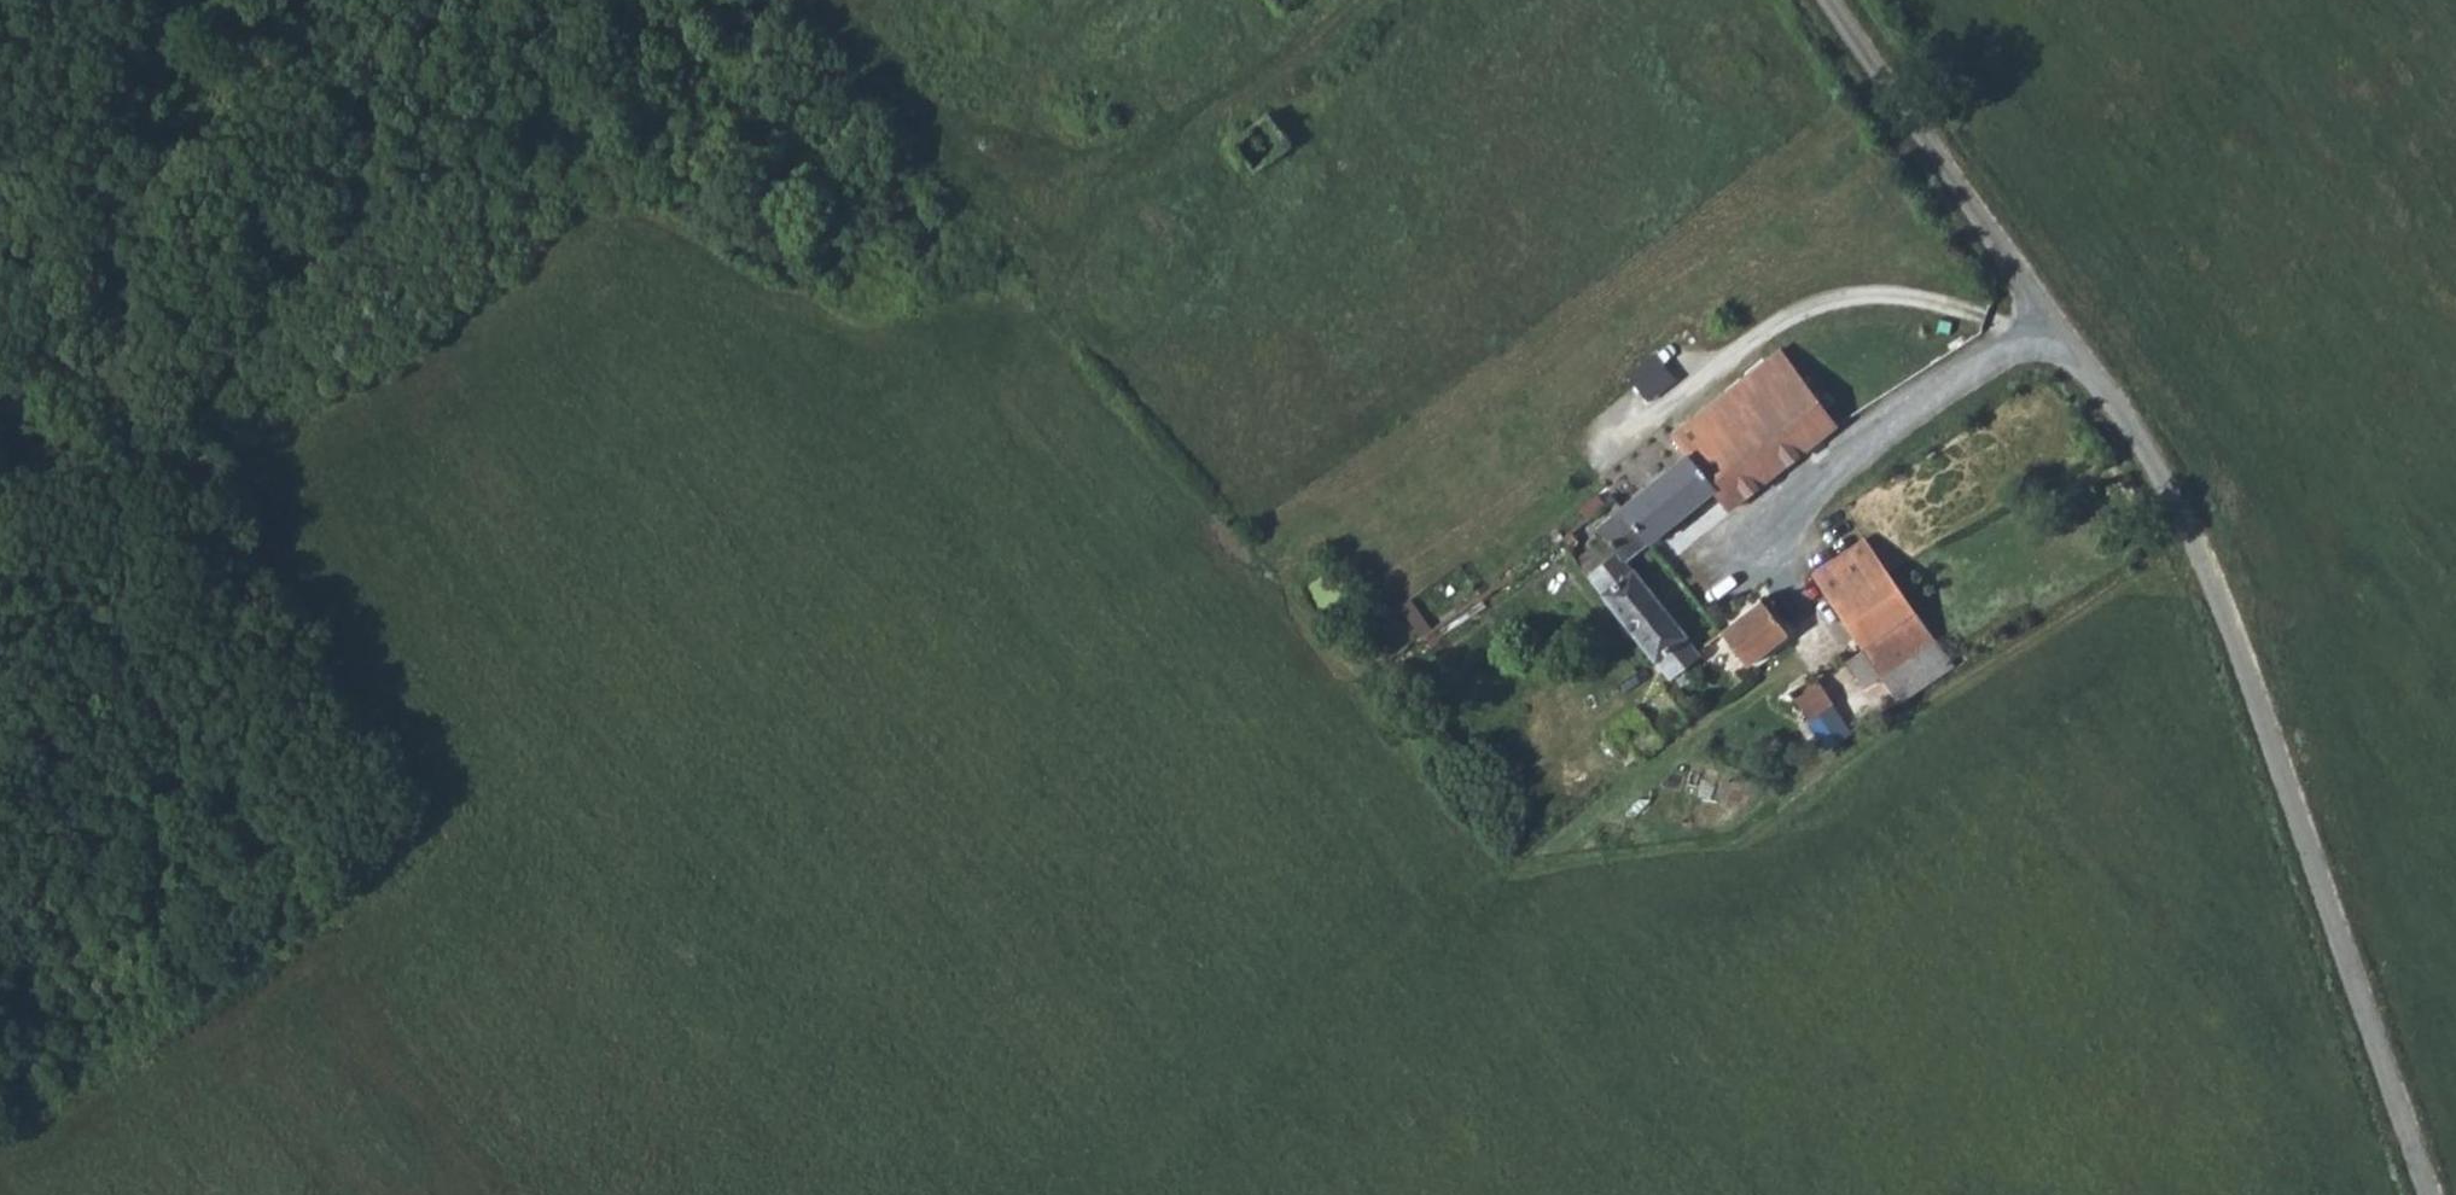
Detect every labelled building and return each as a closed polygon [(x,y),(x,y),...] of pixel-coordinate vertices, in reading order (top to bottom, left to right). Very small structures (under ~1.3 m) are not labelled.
[(1613,504),(1641,540),(1702,491),(1718,510),(1835,421),(1831,417),(1777,346),(1662,433),(1676,454),(1657,468),(1613,504)] [(1560,545),(1655,668),(1684,646),(1617,559),(1641,540),(1613,504),(1560,545)] [(1849,537),(1880,580),(1912,560),(1880,516),(1849,537)] [(1801,575),(1854,643),(1903,608),(1880,580),(1849,537),(1801,575)] [(1709,627),(1734,660),(1767,635),(1741,603),(1709,627)] [(1834,659),(1857,687),(1878,673),(1902,706),(1952,674),(1903,608),(1854,643),(1834,659)] [(1772,701),(1795,735),(1809,727),(1802,713),(1816,704),(1801,681),(1772,701)]
